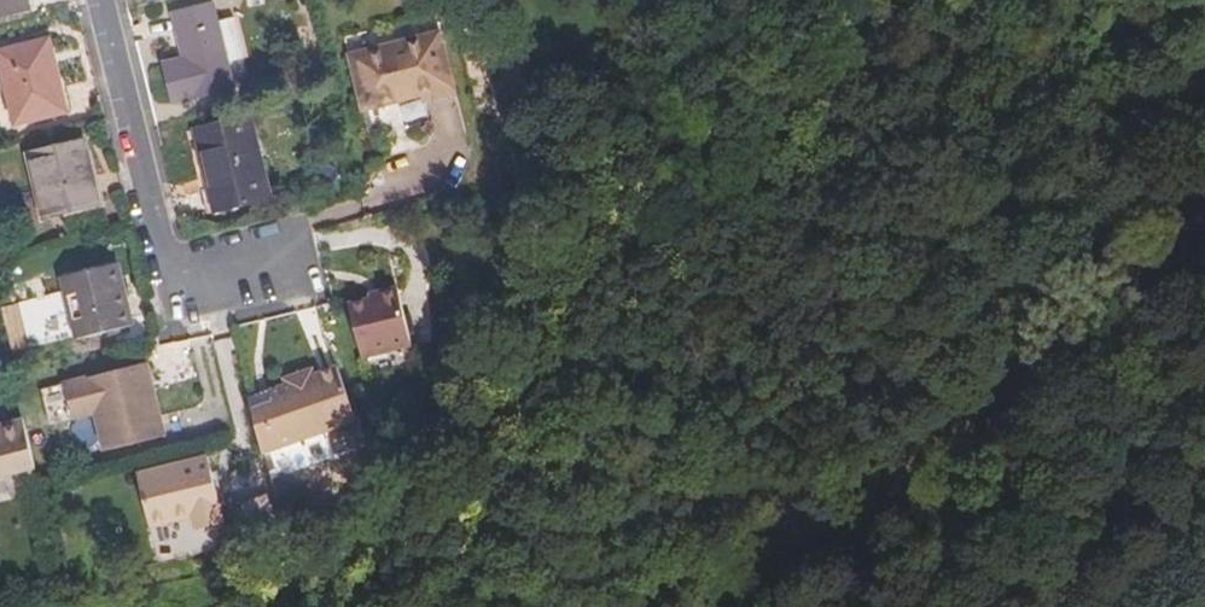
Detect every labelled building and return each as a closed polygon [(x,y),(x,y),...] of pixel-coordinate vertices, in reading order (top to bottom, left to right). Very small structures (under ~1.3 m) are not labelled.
[(27,0),(0,0),(0,18),(30,11),(27,0)] [(215,6),(177,16),(189,61),(168,67),(177,103),(234,89),(227,58),(249,53),(239,12),(217,17),(215,6)] [(0,53),(0,54),(17,124),(68,111),(51,41),(0,53)] [(448,61),(359,83),(373,140),(431,124),(433,131),(464,122),(448,61)] [(252,118),(197,132),(216,214),(273,199),(252,118)] [(85,147),(32,160),(47,217),(100,204),(85,147)] [(118,265),(64,278),(80,336),(131,324),(118,265)] [(381,298),(374,300),(352,305),(366,358),(393,351),(415,345),(400,288),(380,294),(381,298)] [(393,351),(366,358),(371,377),(398,370),(393,351)] [(149,360),(67,380),(75,415),(99,409),(108,447),(167,433),(149,360)] [(254,409),(265,452),(355,428),(341,374),(321,379),(311,373),(294,378),(289,387),(272,391),(276,403),(254,409)] [(75,415),(67,380),(44,385),(51,420),(75,415)] [(276,403),(272,391),(250,396),(254,409),(276,403)] [(35,459),(22,409),(0,415),(0,468),(35,459)] [(211,461),(141,477),(153,530),(195,520),(198,534),(227,527),(211,461)]
